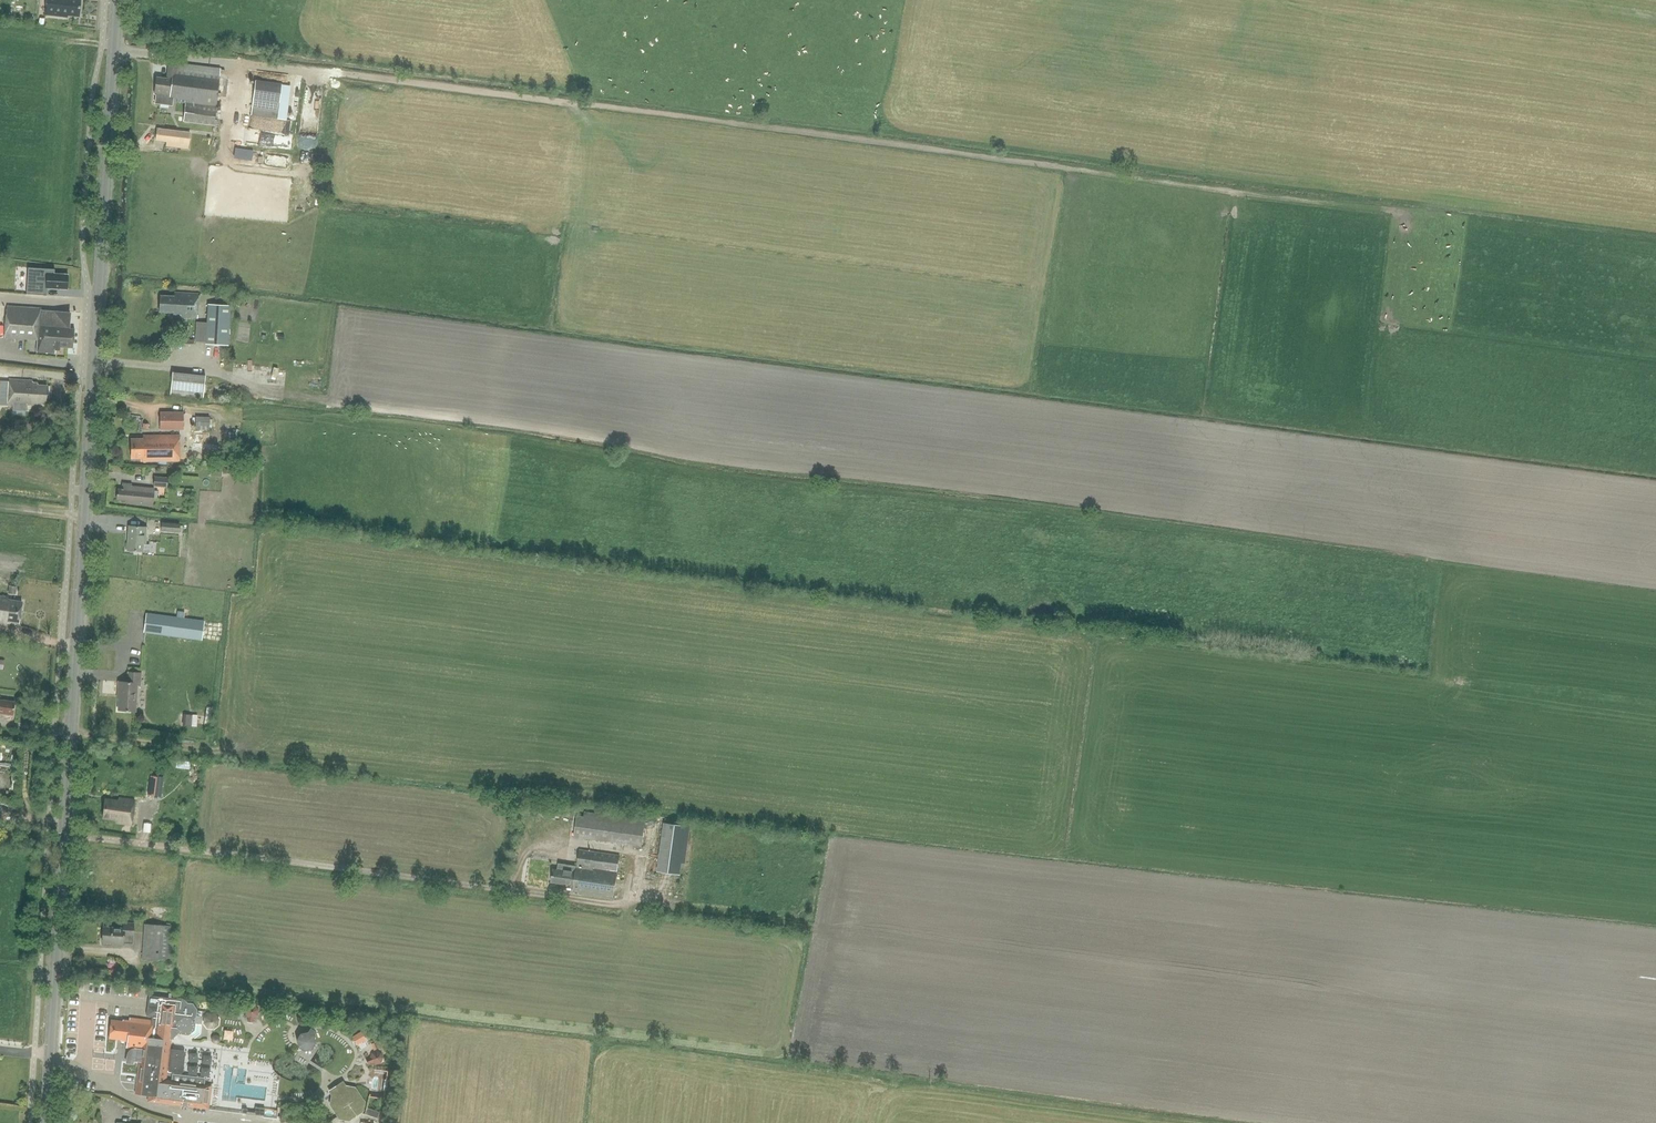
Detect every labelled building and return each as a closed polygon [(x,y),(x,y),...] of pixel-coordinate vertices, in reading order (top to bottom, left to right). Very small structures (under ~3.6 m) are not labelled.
[(81,0),(47,0),(45,15),(67,18),(67,16),(79,17),(81,0)] [(168,79),(157,78),(155,95),(156,95),(155,104),(170,106),(170,101),(186,103),(183,121),(216,126),(216,120),(215,120),(221,71),(178,65),(177,68),(170,67),(168,79)] [(282,85),(282,84),(256,80),(251,110),(278,113),(279,108),(287,110),(290,86),(282,85)] [(157,129),(156,141),(178,143),(178,148),(188,150),(190,133),(157,129)] [(27,286),(27,294),(47,295),(47,288),(67,289),(68,275),(54,274),(54,269),(30,268),(29,286),(27,286)] [(197,319),(198,295),(176,293),(176,297),(161,296),(159,312),(173,313),(173,317),(197,319)] [(205,344),(228,346),(231,306),(208,305),(205,344)] [(70,313),(41,311),(41,308),(7,306),(5,338),(38,340),(37,351),(55,353),(55,350),(60,350),(60,347),(73,348),(75,329),(69,329),(70,313)] [(170,394),(203,395),(204,373),(171,371),(170,394)] [(46,403),(47,386),(32,385),(33,381),(9,379),(8,405),(26,406),(26,404),(37,405),(37,403),(46,403)] [(184,430),(184,412),(160,412),(160,429),(184,430)] [(141,462),(179,461),(179,436),(144,436),(144,439),(131,439),(131,459),(141,459),(141,462)] [(222,467),(210,466),(210,477),(222,477),(222,467)] [(168,478),(154,477),(154,487),(167,488),(168,478)] [(155,488),(131,486),(132,485),(122,484),(122,490),(119,490),(118,500),(127,501),(127,503),(153,505),(155,488)] [(186,525),(162,522),(161,531),(185,533),(186,525)] [(146,544),(147,527),(129,526),(127,551),(143,552),(144,544),(146,544)] [(6,625),(7,621),(19,623),(22,602),(8,600),(8,596),(0,595),(0,624),(6,625)] [(204,621),(146,614),(143,633),(202,640),(204,621)] [(140,685),(141,673),(128,672),(127,683),(119,682),(118,695),(119,695),(118,711),(135,712),(137,685),(140,685)] [(15,702),(0,699),(0,713),(13,715),(15,702)] [(185,713),(185,725),(198,725),(198,714),(185,713)] [(148,795),(160,796),(163,778),(151,776),(148,795)] [(131,824),(134,803),(105,799),(102,818),(116,820),(116,822),(131,824)] [(574,837),(642,846),(645,820),(627,818),(627,813),(609,810),(608,815),(584,812),(584,817),(577,816),(574,837)] [(690,826),(664,823),(657,872),(680,875),(681,868),(684,868),(690,826)] [(613,899),(619,856),(579,851),(577,866),(558,864),(558,870),(554,870),(552,883),(574,886),(573,893),(613,899)] [(133,936),(134,924),(124,923),(124,928),(103,927),(102,942),(116,943),(116,944),(124,945),(124,935),(133,936)] [(142,960),(172,962),(175,926),(144,924),(142,960)] [(111,1020),(109,1038),(121,1040),(120,1041),(127,1041),(126,1045),(126,1047),(134,1048),(134,1049),(132,1049),(131,1050),(130,1051),(129,1052),(128,1053),(128,1054),(127,1054),(127,1055),(128,1055),(127,1062),(126,1063),(127,1063),(133,1064),(133,1061),(139,1061),(135,1094),(139,1094),(148,1095),(147,1102),(209,1109),(212,1085),(204,1084),(205,1079),(172,1074),(171,1080),(166,1079),(167,1066),(169,1067),(169,1071),(181,1072),(183,1051),(171,1050),(171,1054),(169,1054),(172,1028),(177,1028),(181,1033),(189,1034),(193,1031),(194,1024),(191,1020),(195,1016),(196,1010),(208,1012),(209,997),(186,994),(185,1003),(182,1000),(149,996),(146,1016),(152,1017),(151,1021),(130,1018),(129,1021),(123,1020),(123,1021),(111,1020)] [(249,1017),(248,1021),(253,1022),(254,1018),(258,1015),(259,1010),(256,1006),(251,1005),(246,1008),(246,1013),(249,1017)] [(313,1034),(315,1031),(311,1028),(308,1032),(301,1034),(297,1040),(299,1047),(305,1050),(312,1049),(315,1043),(313,1034)] [(355,1044),(366,1040),(362,1031),(351,1035),(355,1044)] [(366,1060),(368,1064),(372,1062),(377,1064),(381,1062),(383,1058),(381,1053),(377,1051),(372,1053),(370,1058),(366,1060)] [(347,1092),(342,1084),(332,1090),(338,1099),(337,1104),(343,1113),(348,1114),(357,1108),(359,1103),(353,1094),(347,1092)] [(365,1113),(378,1116),(379,1110),(366,1106),(365,1113)] [(258,1107),(255,1107),(254,1115),(264,1116),(265,1108),(262,1108),(262,1107),(258,1107)]
